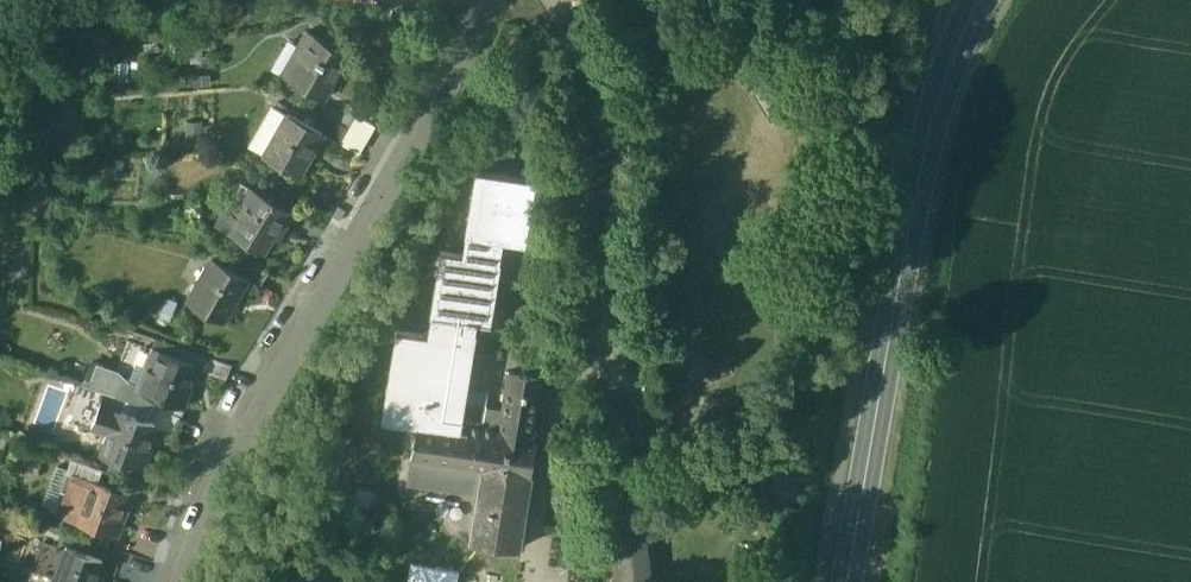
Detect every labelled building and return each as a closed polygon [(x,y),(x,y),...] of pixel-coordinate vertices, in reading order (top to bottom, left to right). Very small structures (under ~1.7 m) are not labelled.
[(347,53),(306,30),(280,73),(308,89),(322,97),(347,53)] [(354,115),(329,100),(328,100),(322,97),(308,89),(305,94),(324,106),(321,113),(346,128),(354,115)] [(289,111),(264,152),(298,172),(322,133),(323,132),(313,125),(289,111)] [(346,128),(321,113),(313,125),(323,132),(322,133),(338,142),(346,128)] [(509,370),(503,409),(486,406),(488,391),(486,390),(486,391),(464,387),(472,342),(476,321),(488,323),(498,260),(497,260),(500,239),(523,242),(533,178),(475,168),(465,231),(466,232),(463,252),(441,248),(431,311),(432,312),(429,330),(425,330),(425,332),(397,327),(382,416),(407,420),(416,421),(411,453),(484,464),(480,491),(472,541),(520,549),(538,430),(533,429),(541,375),(509,370)] [(292,209),(249,184),(239,202),(240,202),(244,205),(228,231),(262,250),(277,224),(282,227),(292,209)] [(224,207),(215,223),(228,231),(244,205),(240,202),(234,213),(224,207)] [(234,269),(211,256),(198,278),(197,277),(188,294),(189,294),(187,298),(221,317),(236,291),(238,292),(246,278),(247,276),(234,269)] [(265,271),(241,257),(234,269),(247,276),(246,278),(257,284),(265,271)] [(151,344),(143,364),(150,367),(159,347),(151,344)] [(196,362),(159,347),(150,367),(143,364),(137,380),(135,384),(157,393),(180,402),(180,400),(196,362)] [(90,354),(81,378),(111,389),(120,365),(90,354)] [(231,364),(207,354),(202,368),(225,378),(231,364)] [(157,393),(135,384),(137,380),(121,374),(114,391),(121,393),(130,397),(127,404),(118,401),(116,406),(145,417),(150,404),(152,405),(157,393)] [(114,391),(78,377),(64,414),(90,424),(91,421),(98,402),(115,408),(116,406),(118,401),(121,393),(114,391)] [(130,397),(121,393),(118,401),(127,404),(130,397)] [(180,402),(157,393),(152,405),(178,414),(183,401),(180,400),(180,402)] [(145,417),(116,406),(115,408),(98,402),(91,421),(108,428),(100,449),(121,457),(121,455),(142,463),(149,443),(145,441),(151,424),(153,420),(145,417)] [(152,405),(150,404),(145,417),(153,420),(151,424),(171,431),(178,414),(152,405)] [(108,428),(91,421),(90,424),(83,443),(100,449),(108,428)] [(484,464),(411,453),(407,480),(409,480),(480,491),(484,464)] [(126,488),(92,475),(77,515),(113,529),(120,512),(118,511),(126,488)] [(613,510),(622,578),(623,581),(647,581),(653,581),(643,506),(613,510)] [(66,541),(50,581),(91,581),(90,581),(101,555),(66,541)]
